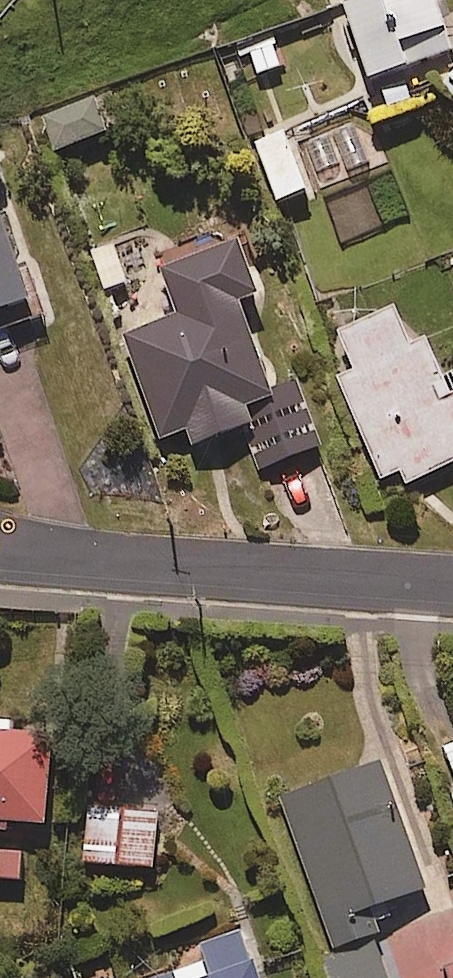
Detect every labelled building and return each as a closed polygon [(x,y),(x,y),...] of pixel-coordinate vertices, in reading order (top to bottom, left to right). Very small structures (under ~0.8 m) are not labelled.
[(437,0),(344,0),(371,77),(452,48),(452,47),(437,0)] [(109,127),(95,94),(39,118),(53,151),(109,127)] [(380,170),(361,119),(307,139),(326,190),(380,170)] [(308,187),(284,129),(255,140),(278,199),(308,187)] [(0,204),(0,307),(33,294),(0,204)] [(261,288),(240,234),(162,264),(180,311),(122,333),(161,435),(187,426),(193,442),(240,424),(257,467),(322,442),(298,377),(275,386),(241,296),(261,288)] [(396,302),(337,329),(354,365),(337,373),(382,473),(398,465),(405,481),(452,459),(452,369),(445,373),(428,335),(414,341),(396,302)] [(12,830),(13,818),(47,820),(51,724),(0,722),(0,829),(12,830)] [(333,947),(381,934),(371,907),(433,888),(383,759),(281,799),(333,947)] [(158,809),(89,803),(84,859),(153,865),(158,809)] [(397,977),(452,977),(452,880),(433,888),(371,907),(381,934),(397,977)] [(243,929),(198,945),(203,959),(152,977),(261,977),(243,929)] [(333,947),(334,949),(319,956),(327,977),(397,977),(381,934),(333,947)]
